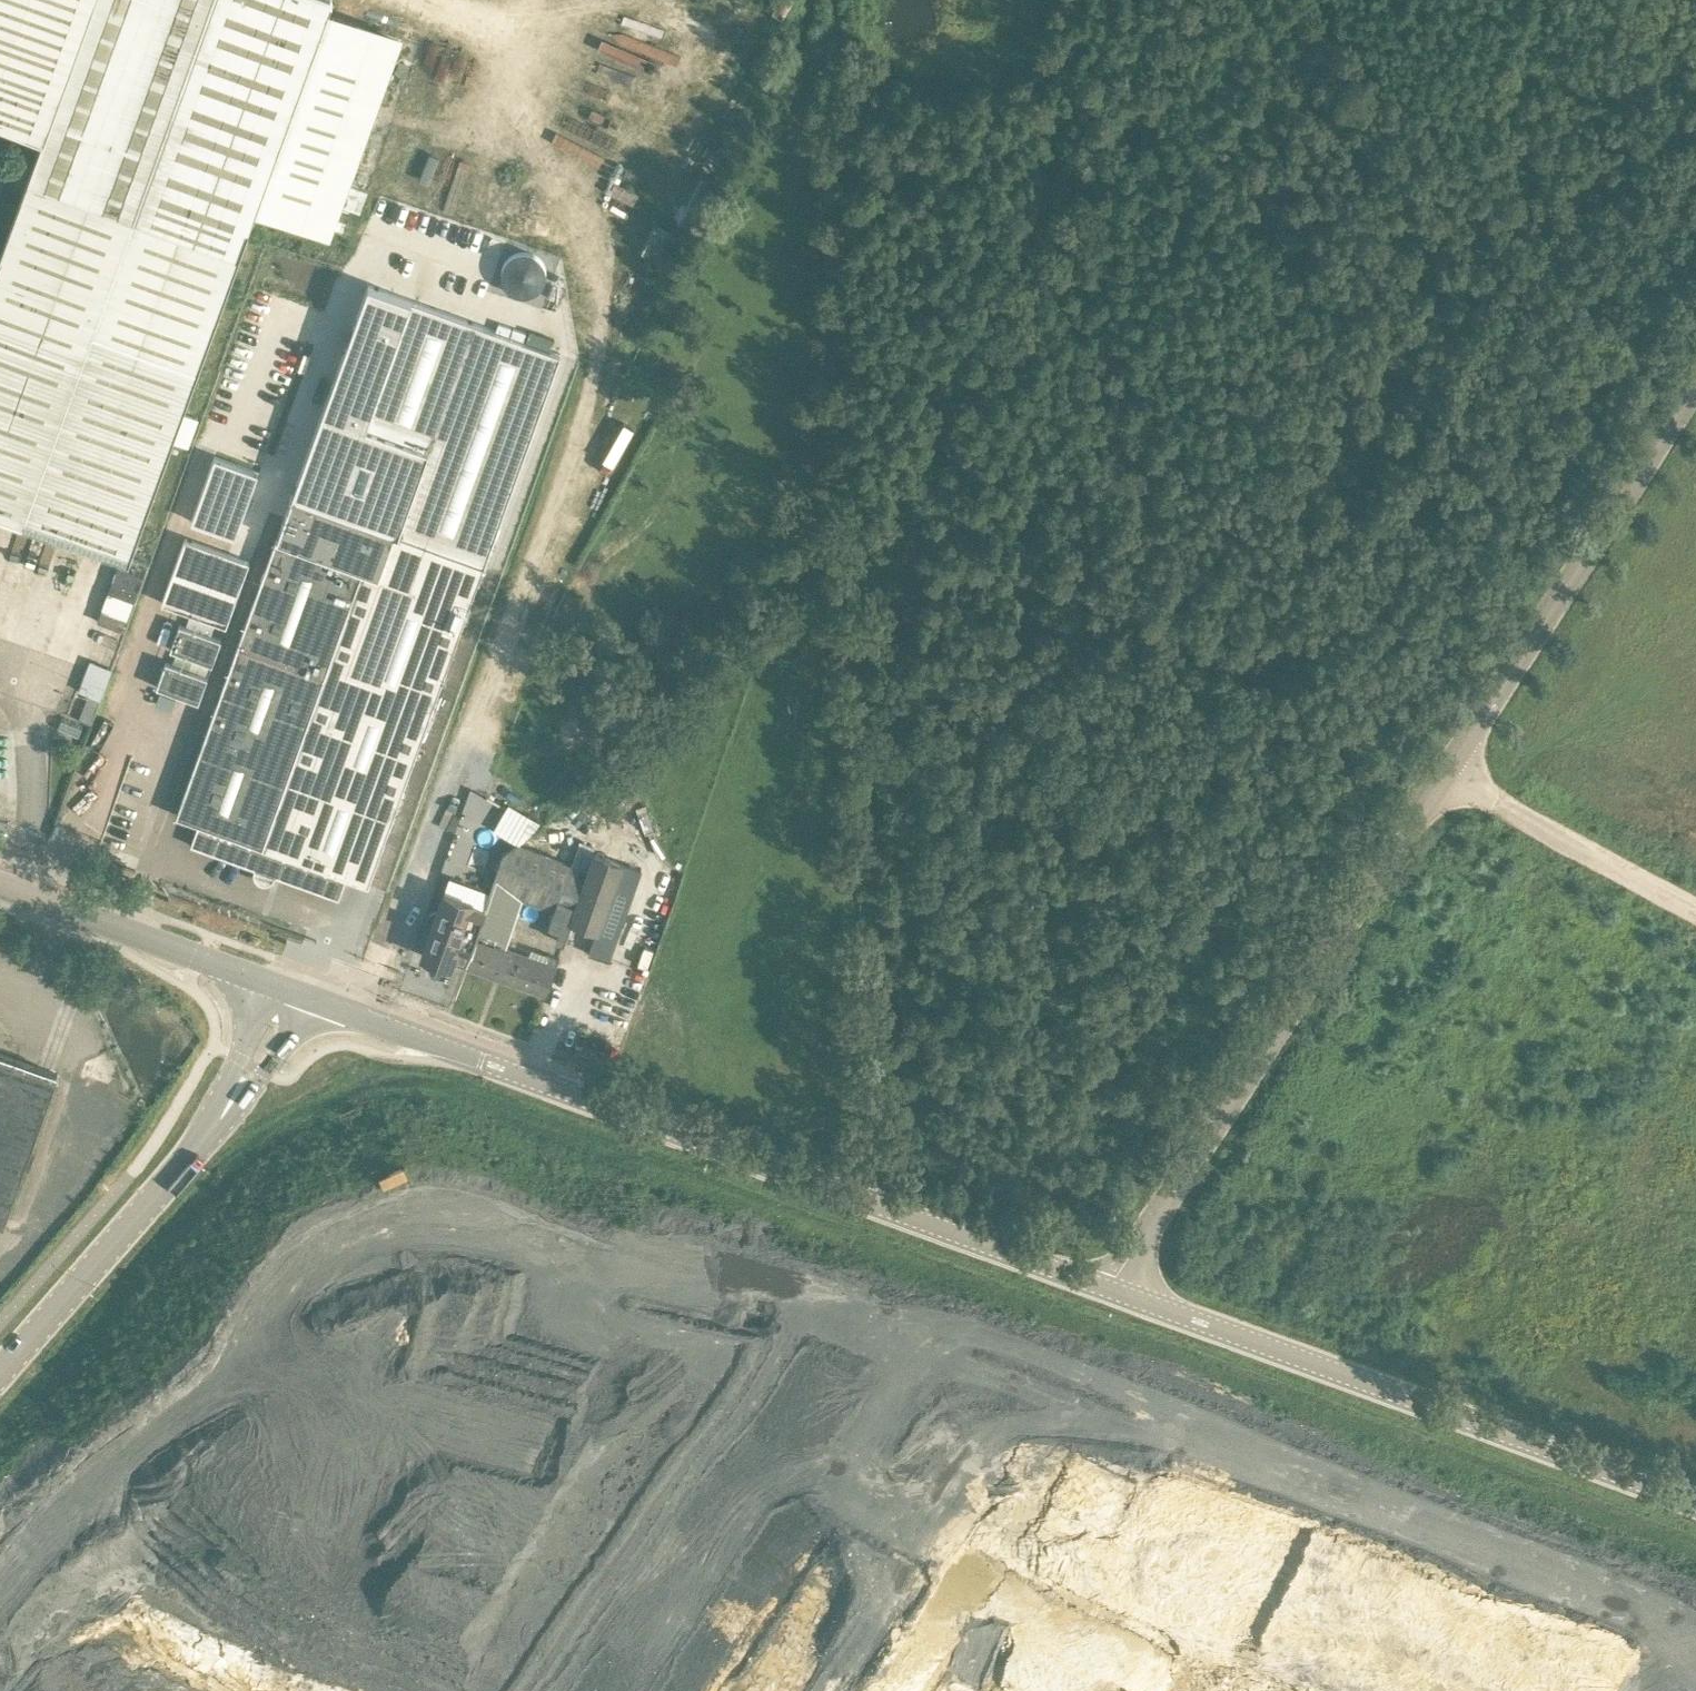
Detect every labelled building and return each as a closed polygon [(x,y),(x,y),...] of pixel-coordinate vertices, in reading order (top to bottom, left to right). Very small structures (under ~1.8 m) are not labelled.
[(245,232),(252,212),(329,238),(340,205),(360,212),(367,191),(351,186),(402,37),(326,11),(329,0),(0,0),(0,118),(44,133),(37,156),(28,181),(0,259),(0,512),(128,558),(238,253),(245,232)] [(657,221),(646,250),(660,255),(671,226),(657,221)] [(182,409),(172,437),(188,443),(198,415),(182,409)] [(631,414),(615,450),(624,454),(640,418),(631,414)] [(234,537),(257,472),(213,456),(190,521),(234,537)] [(485,565),(416,541),(293,496),(176,816),(199,824),(191,845),(255,869),(257,877),(268,881),(276,876),(339,899),(347,878),(368,885),(485,565)] [(162,603),(226,626),(249,561),(185,538),(162,603)] [(123,557),(110,593),(135,602),(148,565),(123,557)] [(128,618),(103,608),(98,621),(123,630),(128,618)] [(180,624),(171,649),(212,665),(221,639),(180,624)] [(114,671),(91,661),(78,690),(88,694),(78,718),(92,724),(114,671)] [(207,677),(166,662),(157,687),(198,702),(207,677)] [(495,803),(470,794),(464,810),(490,819),(495,803)] [(532,816),(508,803),(506,808),(494,830),(519,844),(538,825),(540,821),(532,816)] [(565,943),(574,919),(569,918),(586,869),(572,864),(571,864),(518,845),(507,853),(494,890),(522,900),(555,912),(549,926),(560,931),(557,938),(558,940),(565,943)] [(594,848),(586,869),(569,918),(574,919),(598,927),(588,954),(609,961),(641,870),(642,865),(625,859),(594,848)] [(475,903),(444,892),(438,910),(433,911),(430,914),(429,918),(430,921),(433,925),(422,955),(452,966),(454,961),(467,966),(479,930),(487,909),(474,905),(475,903)] [(506,949),(509,940),(479,930),(467,966),(507,980),(516,952),(506,949)] [(516,952),(507,980),(546,994),(559,958),(548,954),(545,963),(516,952)] [(4,1222),(57,1074),(0,1054),(0,1220),(4,1222)]
